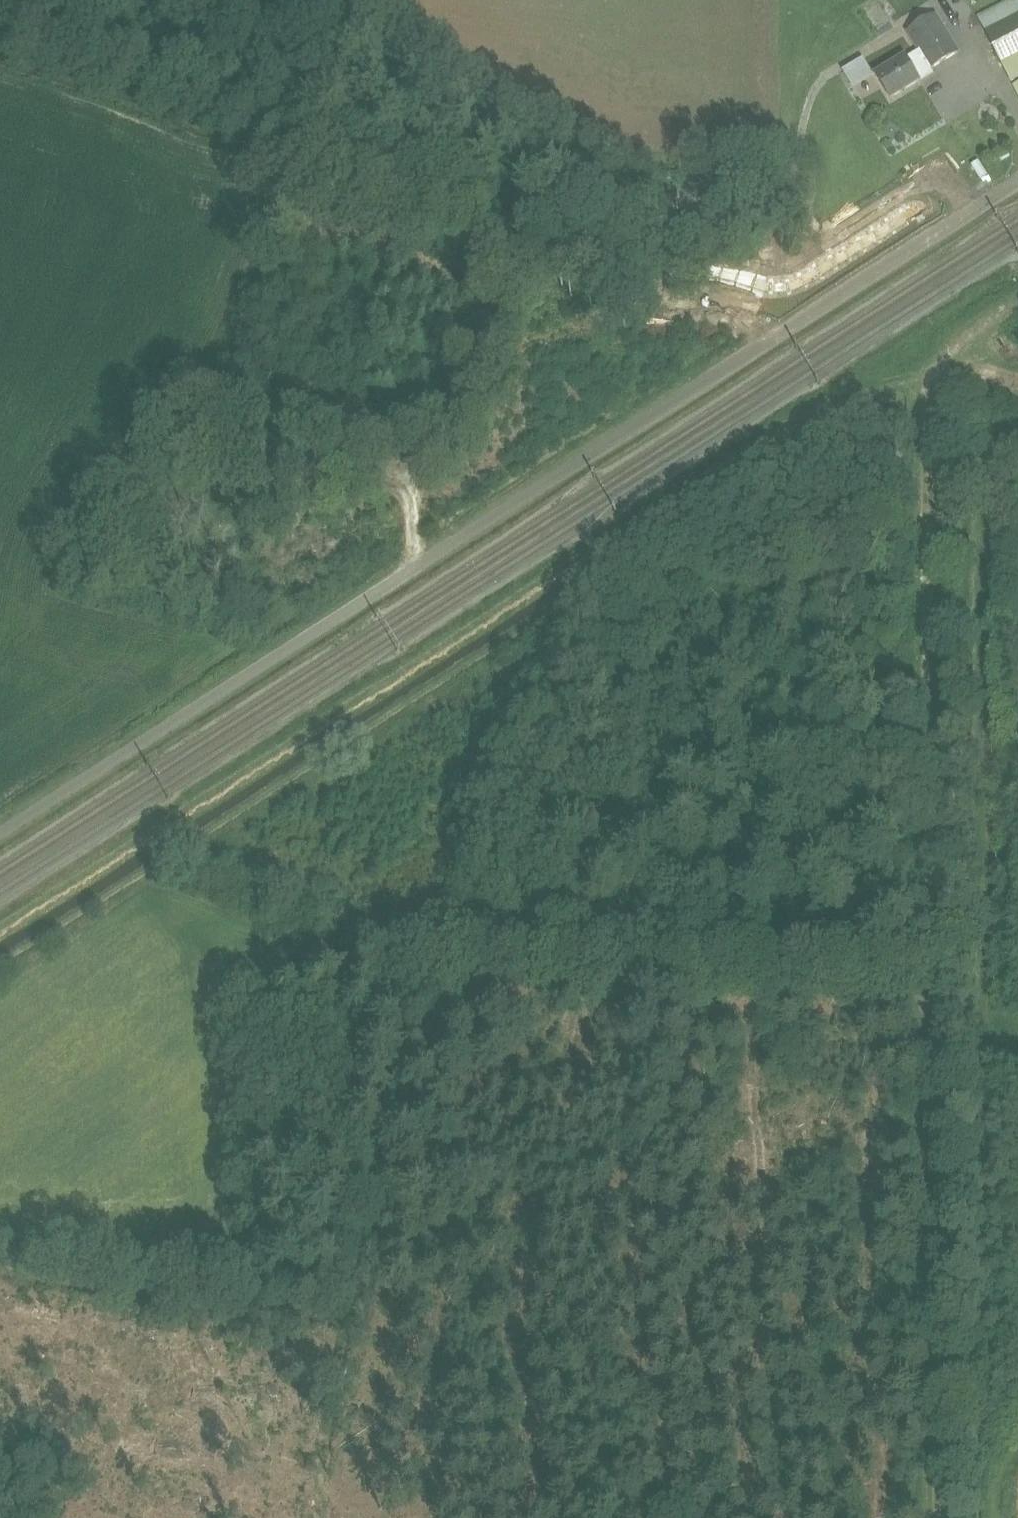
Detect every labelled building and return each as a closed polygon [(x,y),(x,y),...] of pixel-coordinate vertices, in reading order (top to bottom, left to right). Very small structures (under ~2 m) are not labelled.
[(1017,77),(1017,0),(1012,0),(980,16),(1011,80),(1017,77)] [(919,49),(927,62),(931,68),(958,52),(935,14),(908,30),(919,49)] [(914,70),(927,62),(919,49),(906,57),(905,56),(876,74),(891,97),(920,79),(914,70)]
